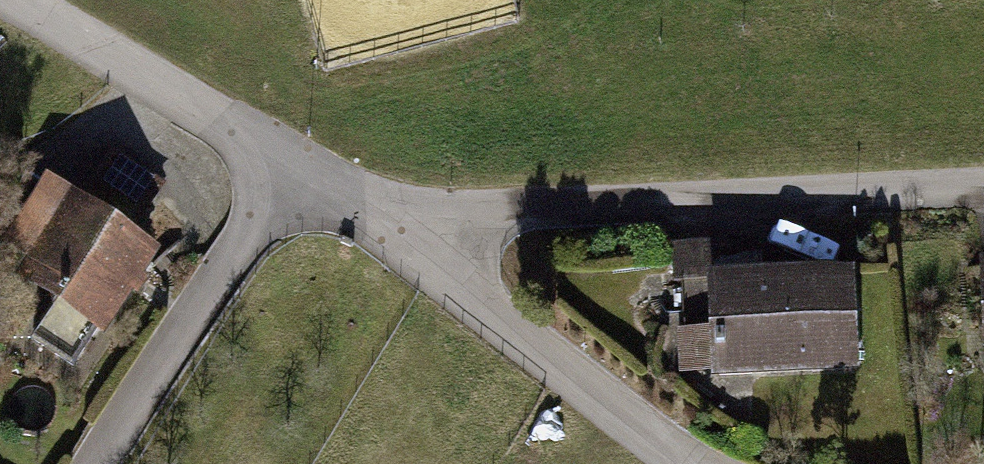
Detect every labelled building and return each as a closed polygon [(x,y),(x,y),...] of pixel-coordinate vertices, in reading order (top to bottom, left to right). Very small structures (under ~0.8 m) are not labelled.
[(154,186),(108,156),(22,284),(111,344),(167,261),(123,231),(154,186)] [(861,275),(704,275),(704,380),(861,379),(861,275)]
